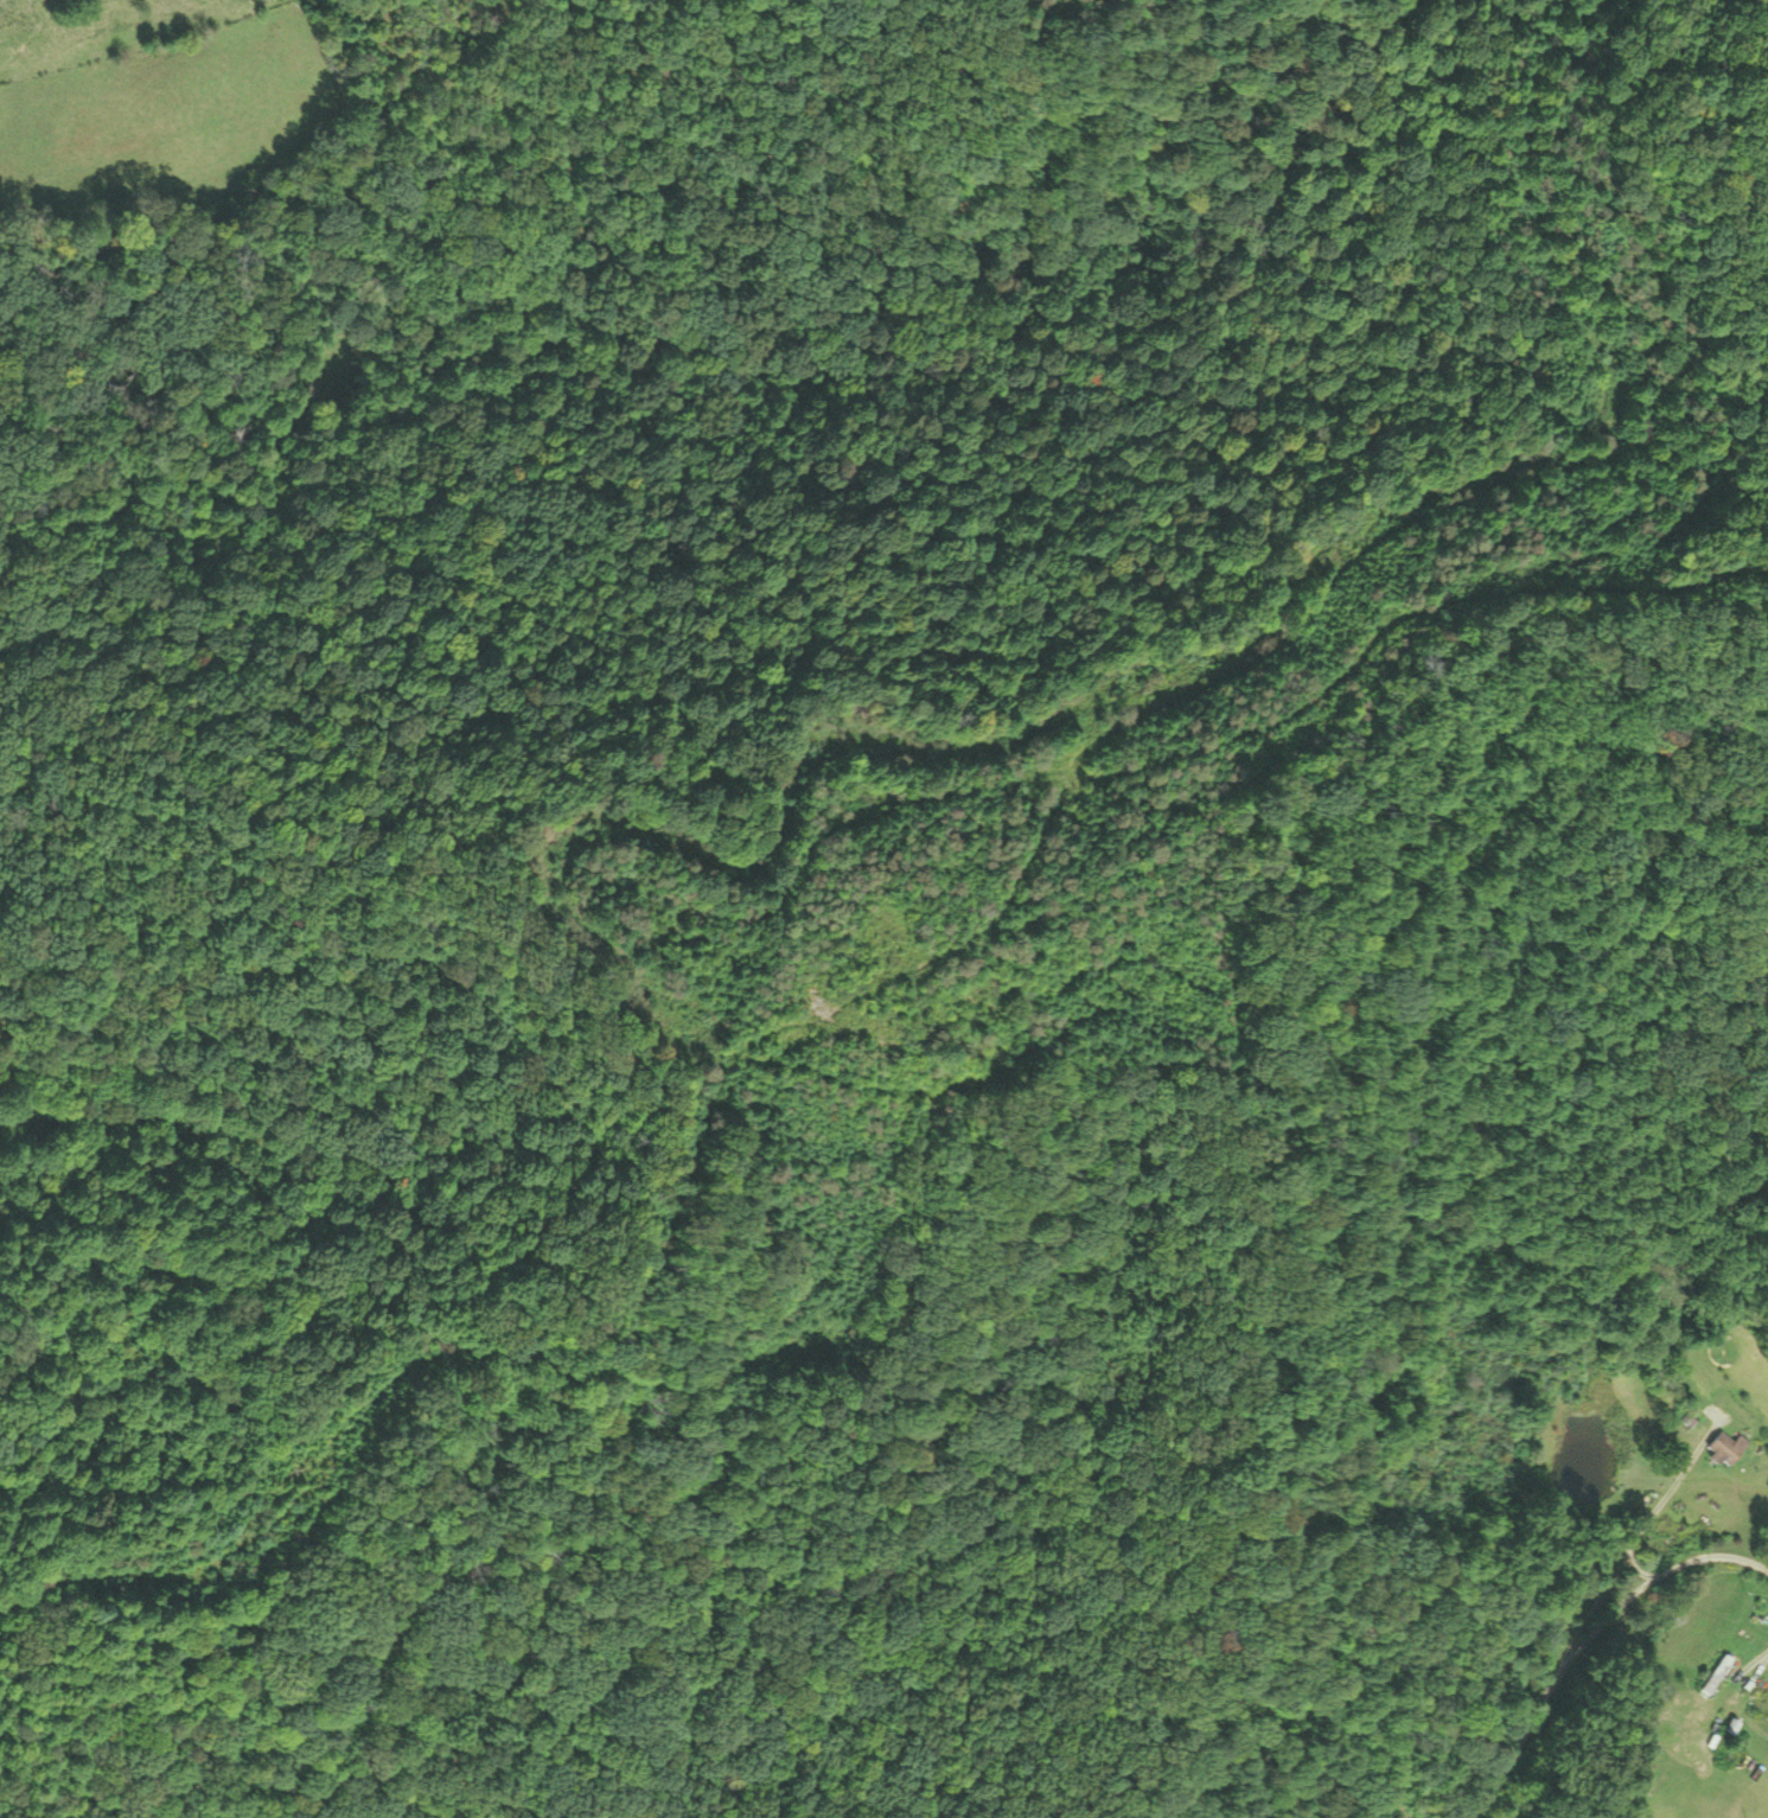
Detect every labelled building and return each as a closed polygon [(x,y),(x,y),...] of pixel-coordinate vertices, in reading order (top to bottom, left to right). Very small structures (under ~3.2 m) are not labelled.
[(1745,1437),(1729,1442),(1728,1437),(1709,1443),(1717,1467),(1751,1455),(1745,1437)] [(1734,1662),(1722,1655),(1702,1693),(1715,1700),(1734,1662)]
